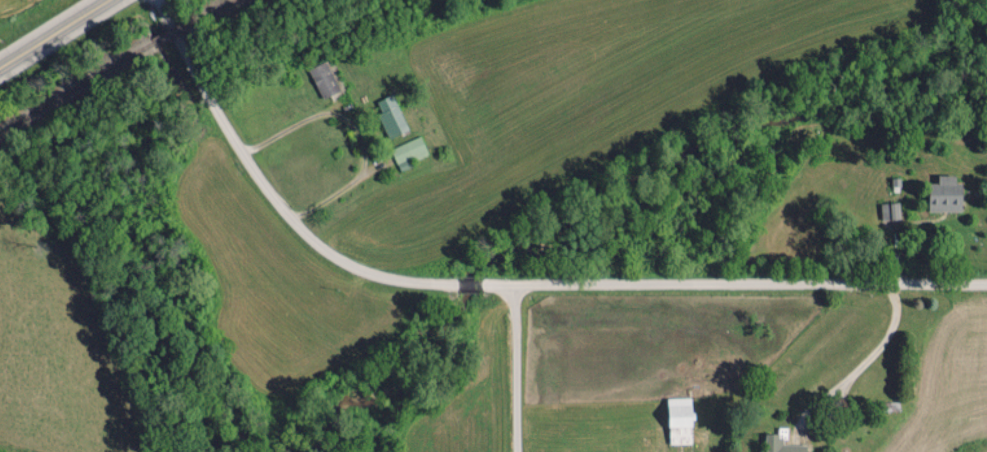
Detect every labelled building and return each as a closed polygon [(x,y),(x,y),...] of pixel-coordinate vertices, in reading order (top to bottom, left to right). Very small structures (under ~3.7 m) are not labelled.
[(338,91),(327,61),(309,67),(320,97),(338,91)] [(376,101),(381,112),(377,114),(388,138),(409,129),(392,93),(376,101)] [(390,148),(399,169),(429,156),(420,135),(390,148)] [(956,174),(939,174),(939,182),(930,182),(929,210),(963,211),(963,182),(956,182),(956,174)] [(880,202),(881,220),(899,219),(898,202),(880,202)] [(669,444),(693,443),(692,397),(668,398),(669,444)] [(806,444),(782,444),(782,433),(765,433),(765,451),(806,451),(806,444)]
